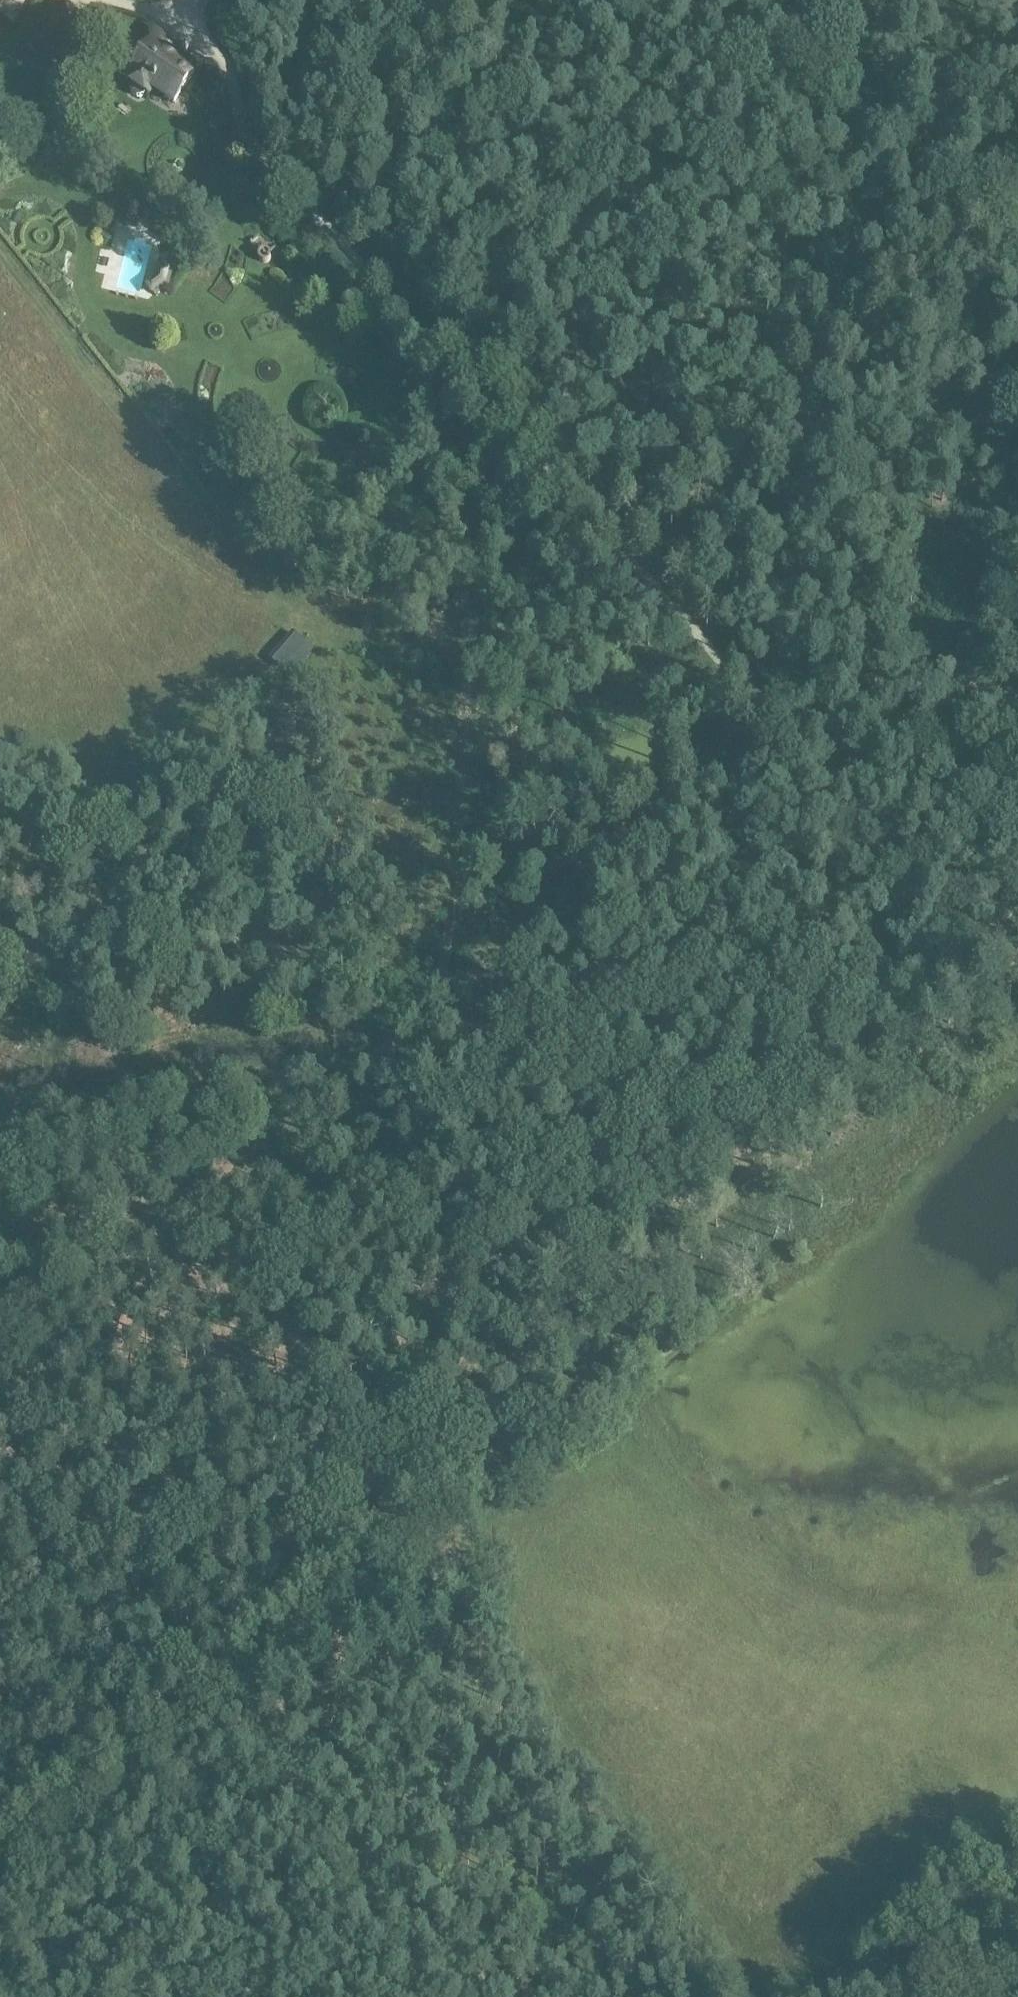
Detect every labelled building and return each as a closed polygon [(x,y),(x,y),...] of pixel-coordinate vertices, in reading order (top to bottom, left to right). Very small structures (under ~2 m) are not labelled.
[(114,71),(130,82),(129,82),(146,93),(149,88),(172,103),(197,66),(176,51),(179,48),(157,33),(145,51),(135,45),(127,58),(124,56),(114,71)] [(293,632),(270,660),(291,678),(315,650),(293,632)]
